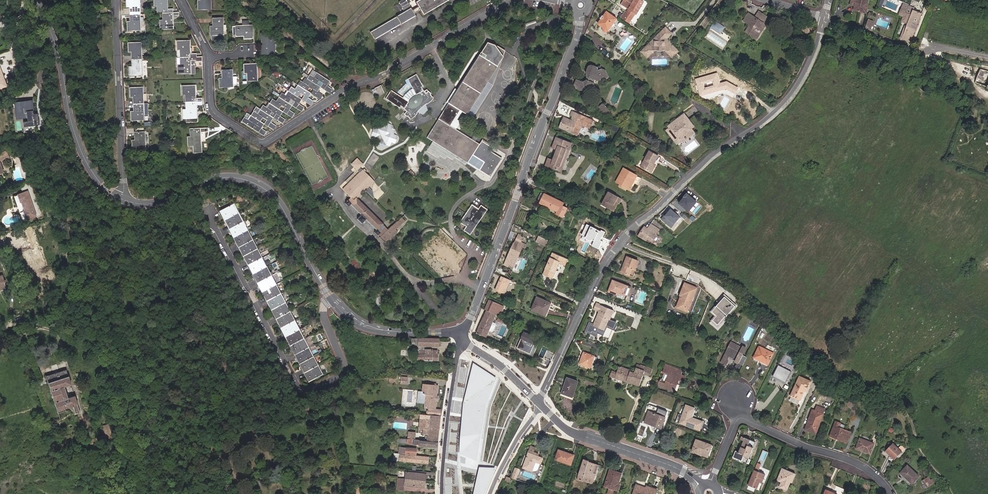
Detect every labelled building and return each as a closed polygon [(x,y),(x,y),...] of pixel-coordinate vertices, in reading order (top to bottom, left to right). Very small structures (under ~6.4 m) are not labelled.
[(138,14),(137,0),(124,0),(124,7),(129,7),(129,15),(138,14)] [(163,13),(162,0),(149,0),(149,5),(154,5),(154,14),(159,13),(163,13)] [(400,10),(408,5),(405,0),(399,0),(396,2),(400,10)] [(415,1),(418,5),(419,8),(422,13),(445,0),(416,0),(415,1)] [(637,14),(644,2),(641,0),(622,0),(624,1),(622,3),(630,9),(636,13),(637,14)] [(854,11),(866,14),(868,5),(867,5),(868,0),(851,0),(851,2),(855,3),(855,7),(854,11)] [(916,12),(913,11),(914,8),(904,4),(902,9),(906,11),(905,12),(912,15),(908,23),(907,27),(906,27),(901,39),(910,42),(922,14),(916,12)] [(412,12),(410,10),(409,7),(395,16),(395,17),(369,32),(373,39),(399,23),(399,24),(414,15),(412,12)] [(636,13),(630,9),(628,12),(626,11),(622,17),(630,23),(636,13)] [(906,11),(902,9),(899,15),(904,17),(903,21),(908,23),(912,15),(905,12),(906,11)] [(175,17),(174,12),(163,13),(159,13),(159,21),(155,21),(156,30),(169,29),(168,17),(175,17)] [(609,31),(617,19),(608,12),(605,17),(603,16),(601,19),(602,20),(599,24),(603,26),(602,27),(602,28),(603,30),(604,32),(606,32),(607,32),(608,31),(609,31)] [(758,18),(753,25),(755,26),(751,32),(762,40),(767,32),(764,30),(768,25),(771,27),(773,28),(777,22),(763,13),(759,19),(758,18)] [(139,31),(138,14),(129,15),(129,22),(125,23),(125,31),(139,31)] [(751,23),(753,25),(758,18),(753,14),(748,21),(751,23)] [(222,33),(221,16),(212,17),(213,25),(208,25),(209,34),(222,33)] [(719,20),(715,26),(719,30),(722,27),(725,30),(728,27),(719,20)] [(865,28),(870,30),(874,21),(868,20),(865,28)] [(251,22),(231,23),(231,33),(242,32),(243,36),(251,36),(251,22)] [(666,50),(672,57),(678,51),(674,47),(675,46),(670,42),(669,42),(669,36),(671,34),(666,28),(642,51),(644,54),(646,52),(653,52),(655,50),(660,51),(666,50)] [(274,52),(273,35),(264,35),(265,43),(261,43),(261,52),(274,52)] [(179,58),(196,57),(196,53),(188,54),(188,42),(174,42),(175,51),(179,51),(179,58)] [(131,60),(140,59),(139,43),(126,43),(126,52),(131,52),(131,60)] [(470,114),(505,59),(508,52),(496,45),(488,43),(486,47),(482,57),(480,56),(459,91),(450,105),(429,139),(492,178),(504,160),(493,153),(496,150),(484,142),(482,146),(458,131),(463,123),(459,121),(464,113),(469,116),(470,114)] [(199,57),(196,57),(179,58),(179,66),(176,66),(176,75),(192,75),(192,61),(199,61),(199,57)] [(141,76),(140,59),(131,60),(131,68),(127,68),(128,77),(141,76)] [(475,117),(496,84),(505,59),(470,114),(475,117)] [(256,63),(243,63),(244,72),(246,72),(247,81),(257,80),(256,63)] [(589,82),(584,84),(579,83),(576,89),(583,92),(585,87),(589,88),(590,90),(593,91),(596,81),(600,83),(607,80),(604,73),(606,72),(603,71),(600,72),(598,69),(593,67),(590,68),(588,74),(590,78),(589,82)] [(232,69),(222,70),(223,78),(219,78),(219,86),(224,86),(224,93),(233,93),(233,82),(232,76),(232,69)] [(981,69),(975,83),(987,88),(987,71),(981,69)] [(318,85),(327,91),(329,87),(324,83),(327,78),(313,70),(310,75),(307,73),(304,76),(314,83),(317,78),(321,81),(318,85)] [(716,74),(695,81),(700,97),(721,90),(726,89),(729,91),(732,85),(726,82),(720,84),(716,74)] [(296,83),(305,89),(308,84),(311,87),(309,91),(318,97),(321,93),(315,89),(318,85),(314,83),(304,76),(302,81),(298,78),(296,83)] [(428,106),(431,104),(433,101),(435,99),(432,96),(432,95),(432,94),(428,90),(426,92),(424,89),(425,88),(418,76),(414,78),(416,81),(411,84),(418,96),(415,97),(413,98),(411,100),(410,103),(393,91),(387,99),(401,109),(402,108),(405,110),(408,113),(406,115),(406,116),(408,118),(409,117),(412,120),(415,119),(417,116),(419,113),(427,106),(428,105),(428,106)] [(299,97),(309,103),(312,99),(306,95),(309,91),(305,89),(296,83),(293,87),(289,84),(286,88),(296,95),(298,91),(302,93),(299,97)] [(184,95),(185,103),(200,102),(200,98),(194,99),(193,86),(180,86),(180,95),(184,95)] [(386,94),(383,86),(374,90),(377,98),(386,94)] [(133,105),(142,105),(141,88),(128,89),(129,97),(133,97),(133,105)] [(280,90),(277,94),(291,103),(300,109),(303,105),(297,101),(299,97),(296,95),(286,88),(284,92),(280,90)] [(450,105),(459,91),(456,89),(447,103),(450,105)] [(288,107),(291,103),(277,94),(274,98),(270,96),(267,100),(277,106),(280,102),(284,104),(281,109),(291,115),(294,111),(288,107)] [(34,100),(17,103),(18,108),(20,108),(21,113),(23,113),(24,118),(31,116),(33,126),(43,124),(41,112),(36,113),(34,100)] [(279,113),(281,109),(277,106),(267,100),(265,104),(261,102),(259,106),(268,112),(271,107),(275,110),(272,114),(282,121),(285,116),(279,113)] [(200,102),(185,103),(185,111),(181,111),(181,120),(195,119),(194,107),(200,107),(200,102)] [(142,105),(133,105),(134,112),(131,113),(130,113),(130,122),(143,121),(143,117),(147,116),(146,104),(142,105)] [(269,119),(272,114),(268,112),(259,106),(256,111),(251,108),(249,112),(258,119),(261,114),(264,116),(262,121),(272,128),(275,123),(269,119)] [(419,113),(425,116),(429,112),(427,106),(419,113)] [(249,112),(245,110),(242,114),(239,118),(252,126),(263,133),(266,129),(259,125),(262,121),(258,119),(249,112)] [(605,112),(601,115),(606,121),(610,118),(605,112)] [(595,124),(572,115),(571,119),(574,120),(572,123),(565,121),(561,131),(579,138),(582,130),(585,131),(586,129),(592,131),(595,124)] [(672,130),(667,134),(664,137),(672,146),(676,142),(679,145),(680,147),(683,144),(684,145),(685,144),(684,143),(691,137),(688,134),(686,132),(689,129),(681,119),(670,128),(672,130)] [(390,124),(373,132),(376,138),(381,135),(386,146),(397,141),(390,124)] [(202,151),(201,132),(209,131),(209,126),(200,127),(200,128),(191,128),(192,136),(187,136),(188,145),(193,145),(193,151),(202,151)] [(145,149),(144,132),(135,133),(135,140),(131,141),(132,150),(145,149)] [(558,154),(553,164),(548,161),(545,169),(561,175),(572,148),(556,141),(552,152),(558,154)] [(0,154),(0,161),(0,162),(10,159),(7,151),(0,154)] [(654,164),(656,160),(647,155),(637,170),(648,176),(651,171),(652,172),(656,165),(654,164)] [(359,158),(352,164),(360,173),(343,190),(349,195),(348,196),(351,199),(345,204),(348,207),(350,205),(361,216),(357,220),(361,225),(366,221),(376,231),(374,233),(377,236),(379,238),(382,240),(385,243),(397,232),(395,230),(405,221),(402,218),(397,222),(388,230),(385,226),(357,199),(365,191),(374,182),(360,167),(364,164),(359,158)] [(632,183),(635,178),(622,171),(615,185),(628,192),(632,183)] [(28,191),(16,195),(19,202),(21,201),(24,210),(21,210),(24,218),(36,214),(28,191)] [(689,213),(698,203),(687,194),(678,204),(689,213)] [(563,204),(544,195),(540,204),(558,212),(557,215),(563,217),(567,209),(562,207),(563,204)] [(621,202),(608,195),(601,208),(610,213),(615,203),(619,206),(621,202)] [(219,212),(224,221),(238,213),(234,204),(219,212)] [(477,207),(473,204),(468,211),(470,212),(467,217),(465,215),(459,223),(463,226),(466,223),(468,225),(466,228),(462,232),(469,237),(489,210),(483,205),(480,209),(478,212),(475,210),(477,207)] [(680,218),(671,209),(665,216),(664,215),(661,219),(671,227),(676,221),(677,222),(680,218)] [(238,213),(224,221),(228,230),(243,222),(238,213)] [(247,231),(243,222),(228,230),(233,239),(247,231)] [(599,249),(605,232),(586,224),(582,234),(585,235),(584,238),(593,241),(591,246),(599,249)] [(660,229),(651,224),(648,229),(645,227),(639,236),(646,241),(648,238),(652,241),(660,229)] [(252,240),(247,231),(233,239),(238,248),(252,240)] [(521,236),(519,234),(514,244),(504,265),(508,267),(509,265),(515,267),(523,248),(525,248),(526,245),(525,244),(522,243),(524,238),(521,237),(521,236)] [(540,236),(537,242),(547,246),(549,240),(540,236)] [(257,249),(252,240),(238,248),(242,256),(257,249)] [(262,258),(257,249),(242,256),(247,266),(262,258)] [(561,263),(567,266),(569,260),(554,253),(549,262),(559,267),(561,263)] [(638,261),(628,257),(622,272),(632,276),(638,261)] [(266,267),(262,258),(247,266),(252,275),(266,267)] [(554,279),(559,267),(549,262),(544,274),(554,279)] [(256,284),(271,276),(266,267),(252,275),(256,284)] [(276,285),(271,276),(256,284),(261,293),(276,285)] [(509,282),(510,280),(501,277),(496,290),(504,294),(509,282)] [(627,285),(612,279),(608,291),(622,296),(627,285)] [(697,289),(685,284),(680,295),(682,295),(677,308),(688,312),(697,289)] [(280,294),(276,285),(261,293),(265,301),(280,294)] [(285,303),(280,294),(265,301),(270,311),(285,303)] [(736,305),(724,294),(719,300),(721,301),(711,312),(716,316),(712,320),(717,325),(724,318),(722,317),(727,311),(730,313),(736,305)] [(547,315),(552,304),(538,298),(532,310),(537,312),(538,311),(547,315)] [(497,315),(500,309),(502,305),(491,300),(487,310),(487,311),(497,315)] [(289,312),(285,303),(270,311),(275,319),(289,312)] [(553,304),(552,304),(547,315),(538,311),(537,312),(547,316),(550,310),(555,312),(555,310),(551,308),(553,304)] [(589,324),(586,330),(590,332),(590,330),(595,332),(598,328),(603,330),(612,311),(598,304),(596,310),(599,311),(592,325),(589,324)] [(497,315),(487,311),(485,317),(484,317),(477,333),(487,338),(497,315)] [(717,330),(731,314),(730,313),(727,311),(722,317),(724,318),(717,325),(712,320),(710,323),(717,330)] [(294,321),(289,312),(275,319),(280,328),(294,321)] [(284,337),(299,329),(294,321),(280,328),(284,337)] [(303,338),(299,329),(284,337),(289,346),(303,338)] [(524,331),(516,348),(530,354),(537,336),(524,331)] [(308,348),(303,338),(289,346),(294,355),(308,348)] [(438,339),(417,338),(417,346),(438,347),(438,339)] [(744,353),(730,346),(719,366),(725,369),(727,364),(726,362),(727,360),(738,365),(737,367),(742,369),(746,361),(742,358),(744,353)] [(313,357),(308,348),(294,355),(298,364),(313,357)] [(437,354),(437,351),(419,350),(419,348),(418,348),(418,350),(417,354),(417,360),(437,361),(438,354),(437,354)] [(756,362),(767,367),(772,358),(757,351),(752,361),(756,363),(756,362)] [(596,356),(584,352),(580,362),(592,367),(596,356)] [(318,366),(313,357),(298,364),(303,373),(318,366)] [(765,371),(767,367),(756,362),(756,363),(752,361),(751,363),(765,371)] [(497,378),(473,363),(464,402),(459,454),(478,461),(488,409),(497,378)] [(680,373),(682,368),(665,363),(664,367),(680,373)] [(630,371),(626,380),(639,385),(644,373),(650,375),(652,368),(641,364),(639,368),(635,367),(633,372),(630,371)] [(613,375),(626,380),(630,371),(628,370),(629,369),(619,365),(618,369),(616,368),(613,375)] [(323,376),(318,366),(303,373),(308,383),(323,376)] [(675,382),(677,383),(678,379),(684,381),(686,375),(680,373),(664,367),(662,372),(668,374),(666,380),(665,382),(659,380),(658,385),(672,390),(675,382)] [(774,378),(787,384),(792,374),(779,368),(774,378)] [(66,370),(45,377),(56,414),(67,410),(66,409),(72,407),(75,415),(80,413),(75,397),(67,399),(63,388),(71,385),(66,370)] [(573,397),(579,382),(568,377),(562,393),(573,397)] [(786,387),(787,384),(774,378),(773,381),(786,387)] [(811,384),(800,378),(791,397),(804,403),(809,393),(807,392),(811,384)] [(436,385),(425,384),(423,391),(420,391),(419,402),(426,403),(428,404),(428,409),(429,409),(428,415),(429,415),(439,416),(440,410),(437,410),(438,402),(437,400),(437,397),(439,396),(440,386),(438,386),(436,385)] [(75,397),(71,385),(63,388),(67,399),(75,397)] [(699,430),(702,422),(691,418),(695,409),(686,406),(683,415),(679,414),(676,421),(699,430)] [(817,419),(821,421),(825,410),(818,407),(815,412),(812,411),(804,431),(815,436),(819,426),(815,424),(817,419)] [(648,420),(647,422),(660,427),(664,416),(648,410),(645,419),(648,420)] [(423,441),(437,443),(440,416),(439,416),(429,415),(429,420),(428,429),(428,434),(423,434),(423,441)] [(846,443),(849,434),(837,429),(839,425),(835,423),(829,437),(846,443)] [(748,461),(755,444),(741,438),(740,441),(742,442),(738,454),(735,453),(732,460),(740,463),(742,458),(748,461)] [(419,439),(416,439),(414,439),(414,445),(437,448),(437,443),(423,441),(419,440),(419,439)] [(711,446),(696,439),(691,452),(697,454),(698,452),(707,456),(711,446)] [(873,445),(860,440),(856,450),(869,455),(873,445)] [(897,450),(891,445),(885,453),(894,461),(900,454),(904,449),(900,446),(897,450)] [(573,456),(558,451),(555,460),(570,465),(573,456)] [(428,457),(399,454),(399,461),(427,464),(428,457)] [(535,457),(527,454),(521,469),(531,472),(534,463),(540,465),(542,459),(535,457)] [(583,477),(595,481),(599,466),(587,462),(588,461),(583,460),(577,476),(582,478),(583,477)] [(907,466),(900,474),(912,485),(919,477),(907,466)] [(479,467),(473,493),(486,493),(496,468),(479,467)] [(607,487),(614,489),(616,490),(618,485),(616,485),(620,473),(609,470),(603,486),(607,487)] [(405,472),(404,479),(424,481),(425,474),(435,475),(435,472),(418,471),(418,473),(405,472)] [(785,492),(788,484),(791,476),(781,471),(776,483),(779,485),(782,486),(780,490),(785,492)] [(761,480),(763,481),(765,476),(754,472),(749,486),(757,490),(759,483),(761,480)] [(400,489),(404,490),(404,485),(423,487),(424,481),(404,479),(401,479),(401,484),(400,489)] [(923,481),(926,489),(933,487),(929,479),(923,481)] [(375,482),(368,483),(369,488),(369,492),(377,491),(376,482),(375,482)] [(656,490),(646,487),(645,489),(635,485),(632,493),(655,493),(656,490)]
